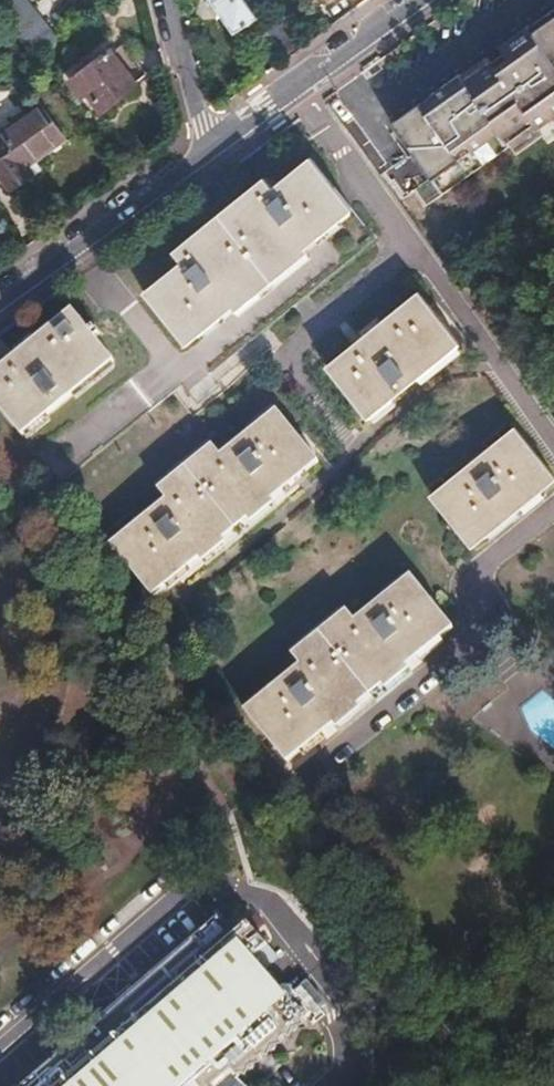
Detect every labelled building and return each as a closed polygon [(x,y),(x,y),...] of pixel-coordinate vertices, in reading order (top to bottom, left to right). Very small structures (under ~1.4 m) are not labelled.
[(0,11),(0,14),(31,54),(32,55),(56,37),(27,0),(13,0),(0,11)] [(234,34),(257,18),(244,0),(209,0),(234,34)] [(390,125),(429,180),(430,181),(457,162),(452,155),(465,146),(470,153),(497,134),(502,141),(529,122),(536,132),(553,119),(553,17),(528,36),(524,30),(497,49),(506,63),(494,72),(489,65),(462,84),(457,77),(430,96),(435,104),(422,113),(417,106),(390,125)] [(109,49),(74,76),(101,111),(136,84),(109,49)] [(0,133),(0,181),(9,193),(31,177),(24,167),(62,140),(37,106),(0,133)] [(536,132),(541,138),(545,145),(553,139),(553,119),(536,132)] [(529,122),(502,141),(508,150),(514,157),(541,138),(536,132),(529,122)] [(457,162),(430,181),(440,197),(508,150),(502,141),(497,134),(470,153),(465,146),(452,155),(457,162)] [(180,261),(143,292),(185,344),(227,308),(233,314),(300,259),(296,254),(349,211),(308,159),(265,193),(257,183),(172,252),(180,261)] [(429,180),(413,191),(425,208),(440,197),(430,181),(429,180)] [(415,293),(323,367),(365,419),(457,345),(415,293)] [(0,359),(0,408),(3,412),(95,338),(67,304),(0,359)] [(146,477),(91,522),(131,574),(190,527),(194,531),(242,493),(238,489),(298,442),(256,389),(200,434),(192,423),(137,467),(146,477)] [(503,436),(427,496),(468,549),(544,488),(503,436)] [(278,643),(223,687),(265,740),(323,693),(327,698),(375,660),(371,655),(430,608),(388,555),(333,599),(325,590),(270,633),(278,643)] [(25,1085),(247,1085),(239,1077),(250,1079),(251,1067),(264,1067),(262,1060),(269,1062),(273,1049),(288,1049),(284,1040),(294,1044),(296,1031),(308,1030),(304,1019),(252,961),(267,946),(261,939),(254,946),(247,939),(255,932),(247,924),(232,937),(217,920),(25,1085)]
